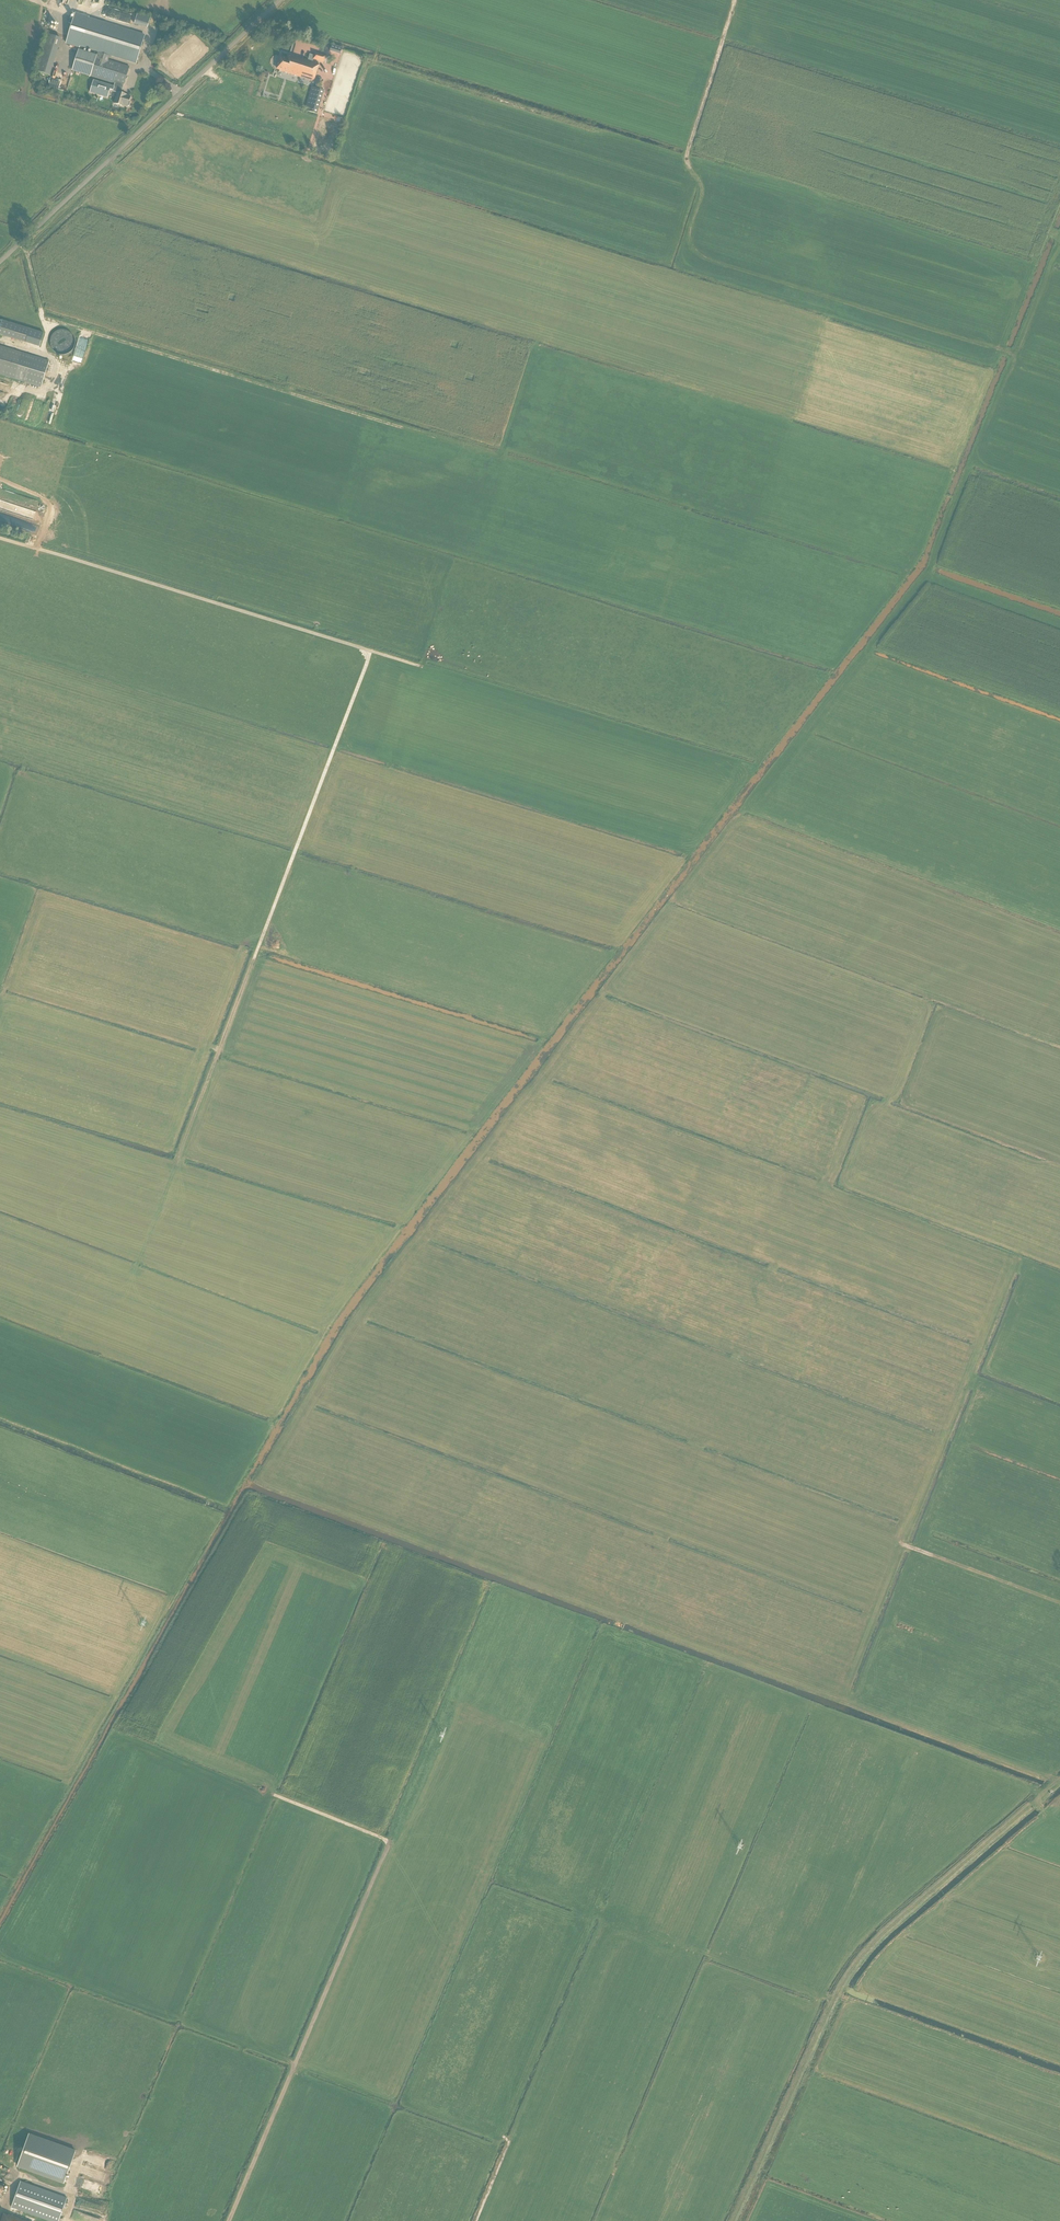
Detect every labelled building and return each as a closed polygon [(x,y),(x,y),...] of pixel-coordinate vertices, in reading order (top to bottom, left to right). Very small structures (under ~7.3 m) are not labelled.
[(134,24),(147,28),(150,18),(137,14),(134,24)] [(72,70),(81,73),(115,84),(112,91),(117,93),(114,104),(128,108),(131,97),(121,94),(129,67),(108,60),(110,55),(136,63),(144,36),(88,19),(83,35),(79,34),(77,40),(81,41),(80,46),(103,53),(102,54),(97,52),(97,55),(78,49),(72,70)] [(329,51),(340,55),(342,48),(331,45),(329,51)] [(324,63),(326,56),(315,53),(314,56),(310,54),(308,61),(288,54),(286,59),(281,57),(277,69),(280,70),(279,71),(314,81),(319,65),(319,64),(316,63),(317,61),(324,63)] [(317,115),(324,91),(312,87),(305,111),(317,115)] [(2,320),(0,328),(0,335),(39,347),(43,333),(2,320)] [(75,344),(75,342),(75,341),(75,340),(74,338),(74,337),(73,335),(72,334),(71,333),(69,332),(68,331),(66,330),(64,330),(63,330),(61,330),(60,330),(58,331),(57,331),(56,332),(55,333),(54,334),(53,335),(52,336),(51,338),(51,340),(50,341),(50,343),(51,345),(51,347),(52,348),(53,349),(54,351),(55,352),(56,353),(57,353),(58,354),(60,354),(61,355),(63,355),(64,355),(66,354),(68,354),(69,353),(71,352),(72,351),(73,349),(74,348),(74,347),(75,345),(75,344)] [(53,391),(61,365),(0,346),(0,374),(53,391)] [(76,2150),(29,2133),(17,2166),(64,2183),(76,2150)] [(117,2147),(88,2137),(85,2145),(114,2156),(117,2147)] [(14,2208),(51,2220),(59,2220),(67,2198),(20,2181),(11,2207),(14,2208)]
